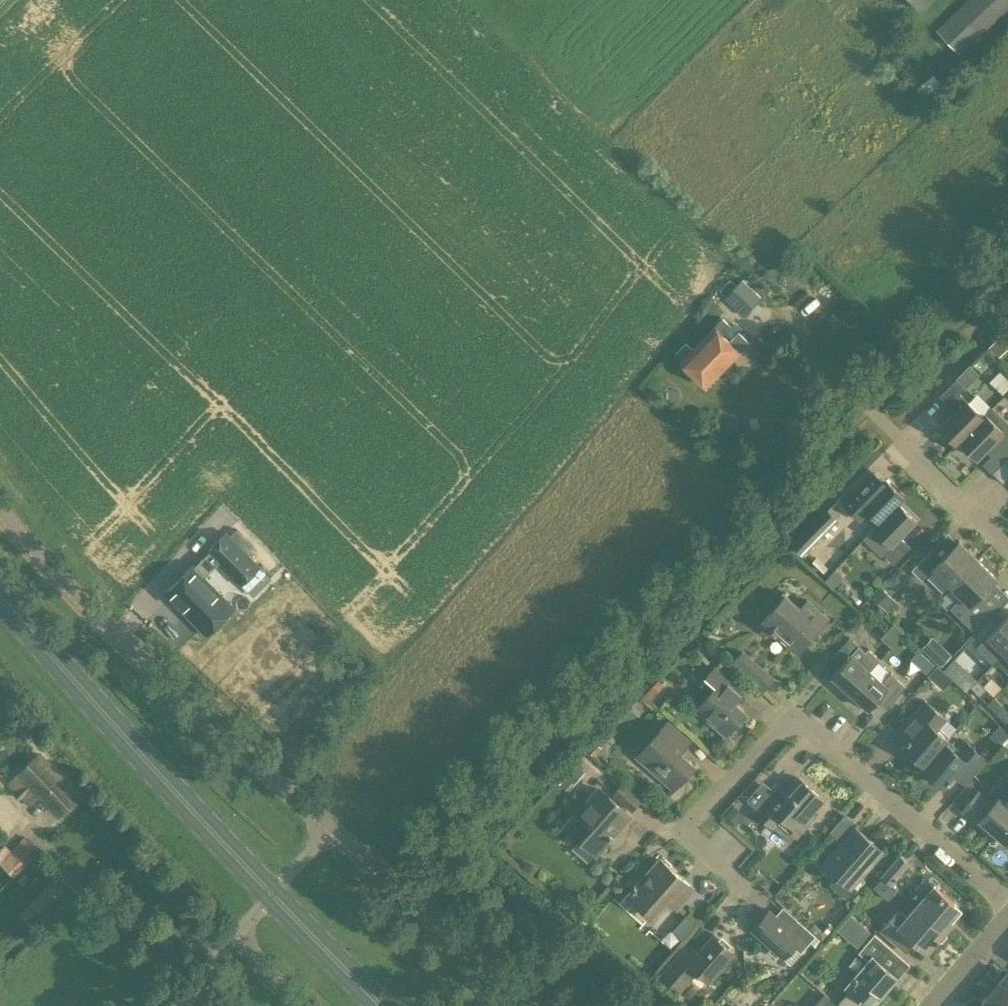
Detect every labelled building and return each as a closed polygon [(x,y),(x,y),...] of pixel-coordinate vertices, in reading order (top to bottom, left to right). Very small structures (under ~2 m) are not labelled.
[(920,11),(932,0),(909,0),(920,11)] [(1007,8),(1007,0),(966,0),(935,30),(959,55),(1007,8)] [(933,74),(916,88),(929,104),(946,89),(933,74)] [(724,297),(744,316),(762,297),(742,278),(724,297)] [(723,318),(692,349),(686,343),(675,354),(681,360),(680,361),(705,386),(739,351),(738,351),(748,342),(739,332),(729,341),(722,335),(731,326),(723,318)] [(988,345),(995,351),(1007,337),(1007,336),(1001,330),(988,345)] [(957,409),(939,427),(955,443),(985,413),(961,390),(965,386),(966,387),(980,373),(971,364),(940,394),(949,403),(951,402),(957,409)] [(955,443),(957,444),(960,442),(976,458),(985,449),(991,455),(998,448),(1007,457),(1007,421),(992,406),(985,414),(985,413),(955,443)] [(885,481),(874,492),(863,481),(842,503),(860,521),(867,512),(878,523),(898,504),(904,498),(885,481)] [(898,504),(878,523),(873,529),(890,546),(883,553),(893,564),(910,546),(900,536),(915,521),(898,504)] [(827,509),(800,536),(792,545),(801,554),(836,518),(827,509)] [(218,563),(241,586),(262,565),(226,530),(206,550),(207,552),(218,563)] [(958,541),(944,554),(935,545),(912,569),(922,579),(932,568),(950,586),(977,559),(958,541)] [(218,563),(207,552),(193,566),(192,565),(165,592),(167,594),(194,621),(206,633),(233,606),(204,577),(218,563)] [(950,586),(960,596),(950,607),(976,632),(997,610),(981,594),(996,579),(977,559),(950,586)] [(872,596),(887,611),(897,602),(882,587),(872,596)] [(772,632),(786,645),(785,645),(796,655),(829,618),(807,598),(800,606),(785,593),(755,626),(768,637),(772,632)] [(1007,648),(1007,614),(986,636),(1003,653),(1007,648)] [(893,645),(903,629),(892,622),(882,638),(893,645)] [(858,645),(850,654),(831,676),(842,686),(839,690),(846,696),(869,670),(880,658),(868,647),(865,651),(858,645)] [(942,645),(931,656),(938,663),(941,665),(951,654),(942,645)] [(774,678),(743,648),(730,662),(762,691),(774,678)] [(925,676),(935,665),(929,659),(918,670),(925,676)] [(938,663),(927,673),(942,688),(953,678),(938,663)] [(725,735),(745,713),(734,703),(743,693),(714,667),(706,677),(716,686),(695,709),(725,735)] [(869,670),(846,696),(854,703),(857,699),(868,709),(878,699),(887,707),(906,685),(890,671),(881,681),(869,670)] [(961,677),(980,696),(987,689),(977,679),(968,670),(961,677)] [(995,696),(988,703),(996,712),(1003,704),(995,696)] [(947,739),(937,730),(947,718),(924,698),(901,724),(913,734),(903,746),(924,765),(944,742),(947,739)] [(656,732),(657,733),(636,757),(673,789),(694,766),(680,754),(691,741),(667,720),(656,732)] [(924,765),(921,768),(942,786),(953,774),(962,764),(973,774),(986,760),(987,758),(979,751),(964,738),(953,750),(944,742),(924,765)] [(585,749),(587,751),(594,757),(602,748),(595,742),(593,740),(585,749)] [(78,796),(38,754),(8,783),(29,805),(40,795),(59,815),(78,796)] [(798,777),(786,791),(776,782),(751,810),(772,829),(779,821),(796,836),(814,816),(810,812),(822,798),(798,777)] [(735,823),(769,787),(761,778),(743,797),(739,793),(722,811),(735,823)] [(642,800),(621,783),(612,793),(632,811),(642,800)] [(595,853),(629,815),(598,789),(565,827),(595,853)] [(1004,802),(999,797),(992,804),(978,792),(961,811),(973,821),(988,835),(992,831),(1007,845),(1007,805),(1004,802)] [(842,896),(850,887),(850,888),(882,851),(858,830),(841,850),(837,847),(822,863),(837,876),(830,884),(842,896)] [(38,849),(25,836),(14,847),(9,842),(0,851),(0,860),(7,853),(10,856),(2,864),(14,875),(38,849)] [(899,855),(880,876),(891,886),(909,864),(899,855)] [(684,879),(683,880),(659,858),(627,895),(651,916),(665,901),(677,911),(697,889),(684,879)] [(958,907),(933,886),(924,878),(915,889),(924,897),(915,906),(944,931),(952,922),(948,918),(958,907)] [(915,906),(907,915),(899,908),(880,929),(906,953),(916,942),(926,951),(944,931),(915,906)] [(687,911),(670,927),(682,939),(699,923),(687,911)] [(790,929),(769,911),(756,925),(757,936),(771,948),(769,951),(776,957),(778,954),(782,958),(793,946),(800,953),(815,936),(798,920),(790,929)] [(864,928),(849,916),(840,926),(855,939),(864,928)] [(661,936),(669,947),(679,940),(672,929),(661,936)] [(868,960),(844,987),(866,1005),(873,1005),(898,978),(897,978),(909,964),(875,933),(859,952),(868,960)] [(713,934),(698,952),(686,942),(660,973),(681,991),(697,971),(708,980),(733,952),(713,934)] [(990,993),(1004,1005),(1007,1005),(1007,973),(1007,972),(990,993)] [(990,993),(978,1005),(1004,1005),(990,993)]
